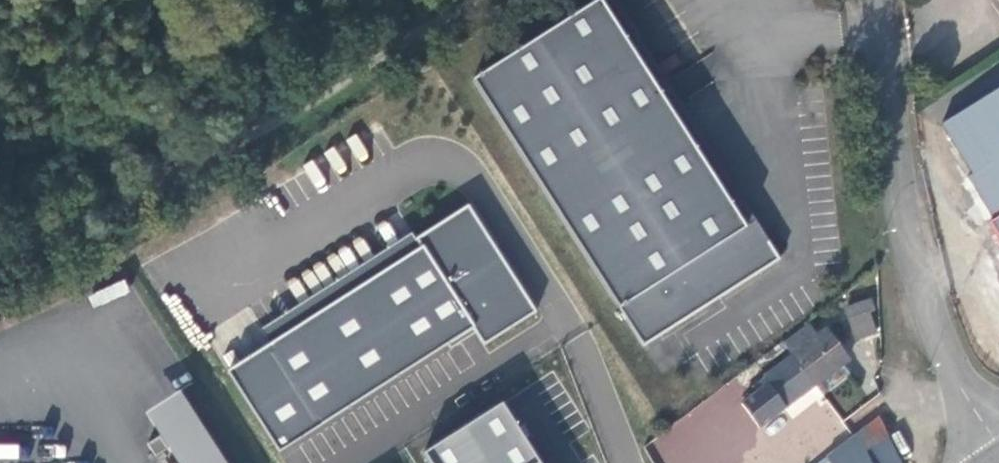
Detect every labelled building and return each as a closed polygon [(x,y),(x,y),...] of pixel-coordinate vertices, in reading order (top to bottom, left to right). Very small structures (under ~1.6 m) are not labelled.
[(475,79),(647,344),(664,332),(771,264),(677,119),(600,0),(597,0),(475,79)] [(377,95),(378,99),(388,94),(385,89),(377,95)] [(969,177),(996,220),(991,223),(998,235),(998,90),(943,125),(973,174),(969,177)] [(533,307),(469,206),(416,240),(411,233),(262,327),(267,334),(222,363),(272,443),(273,445),(471,320),(483,339),(533,307)] [(853,319),(859,339),(878,334),(871,309),(876,308),(872,296),(851,303),(856,318),(853,319)] [(810,322),(787,340),(794,349),(806,366),(803,370),(814,382),(825,396),(854,373),(845,361),(852,356),(827,324),(817,332),(810,322)] [(740,400),(759,424),(814,382),(803,370),(806,366),(794,349),(762,373),(763,374),(758,377),(762,383),(740,400)] [(146,414),(159,434),(167,447),(178,462),(225,462),(180,393),(146,414)] [(511,397),(425,448),(434,462),(550,462),(511,397)] [(881,415),(830,452),(835,462),(903,462),(881,415)] [(159,434),(146,442),(154,455),(167,447),(159,434)]
